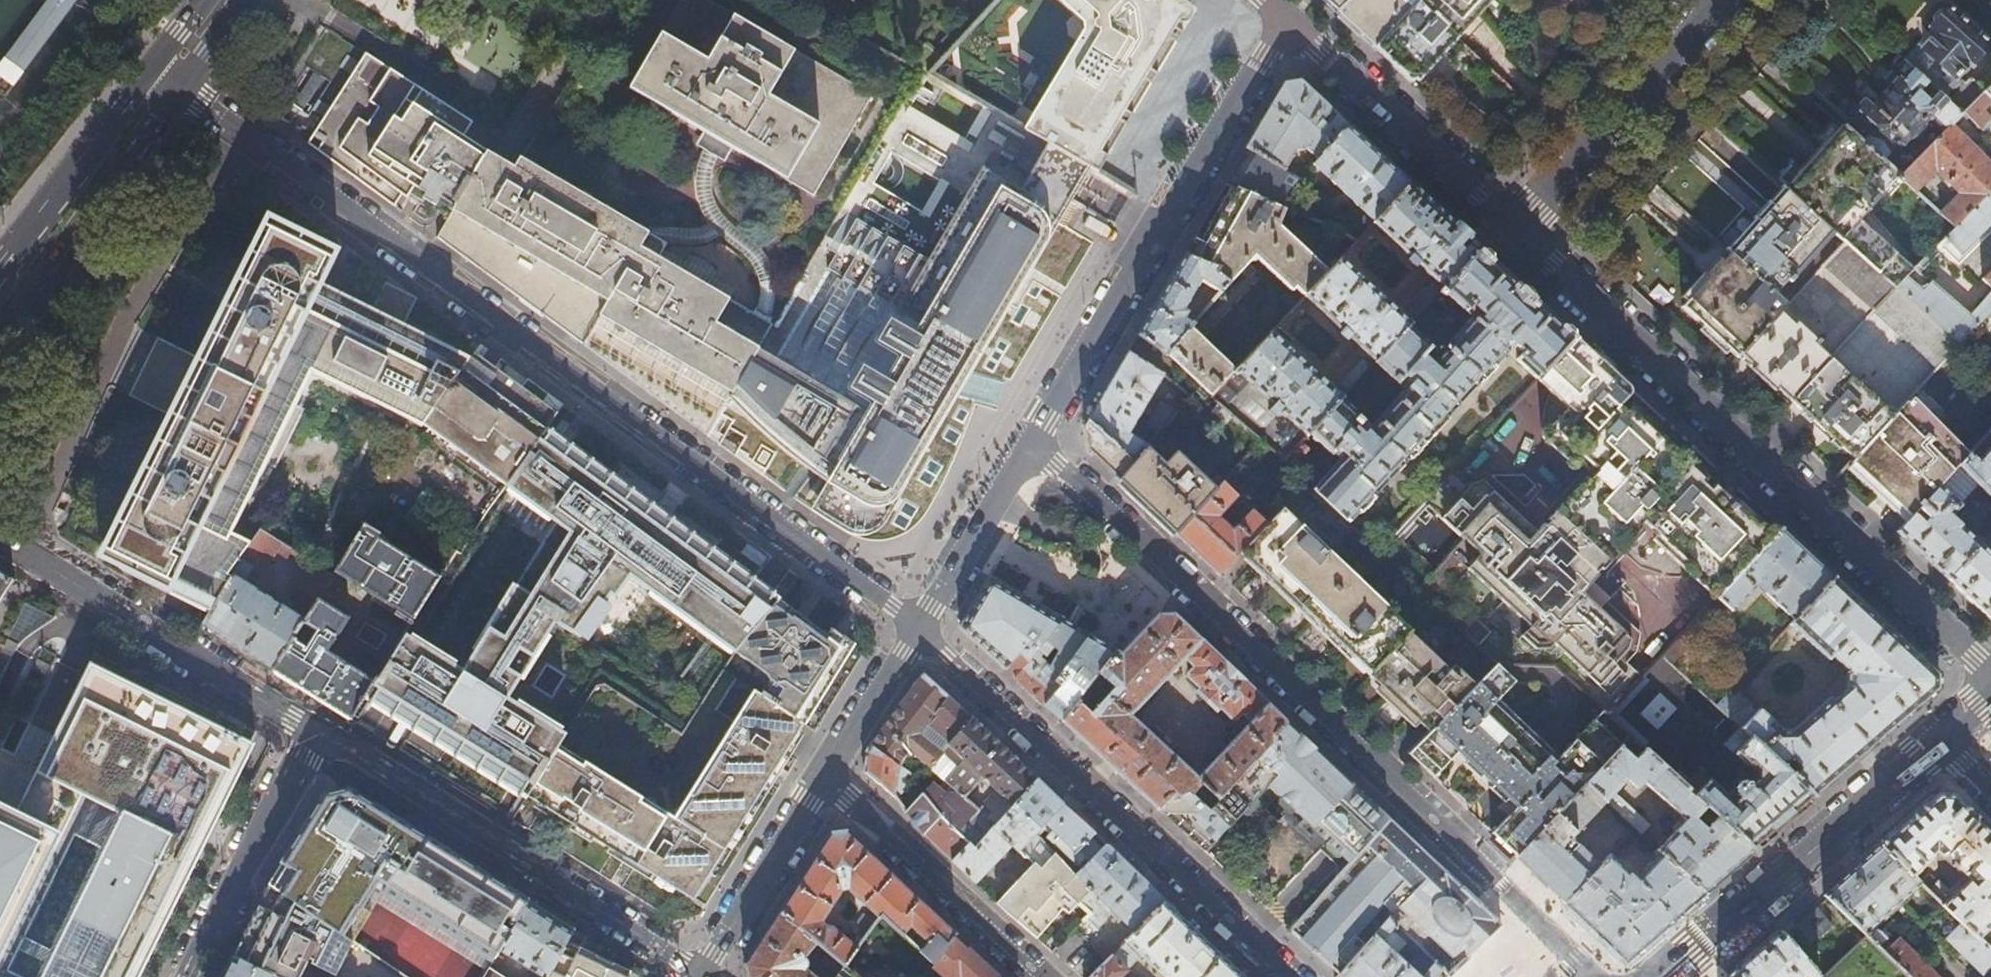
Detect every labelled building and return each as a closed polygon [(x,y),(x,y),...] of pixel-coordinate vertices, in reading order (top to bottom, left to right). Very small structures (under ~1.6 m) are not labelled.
[(512,16),(521,2),(518,0),(504,0),(499,7),(512,16)] [(631,91),(813,195),(873,96),(707,0),(684,0),(664,35),(631,91)] [(1082,26),(1021,128),(1049,143),(1061,150),(1088,165),(1098,171),(1130,117),(1174,42),(1191,14),(1191,9),(1189,4),(1185,0),(1055,0),(1082,26)] [(1339,13),(1351,0),(1325,0),(1339,13)] [(1339,13),(1361,33),(1377,49),(1420,4),(1455,36),(1475,15),(1488,0),(1408,0),(1405,4),(1401,0),(1351,0),(1339,13)] [(1456,37),(1455,36),(1420,4),(1377,49),(1397,67),(1414,83),(1417,79),(1420,80),(1430,69),(1428,67),(1437,57),(1443,50),(1446,52),(1455,41),(1454,39),(1456,37)] [(1968,23),(1951,8),(1942,18),(1933,28),(1939,32),(1925,48),(1958,77),(1971,62),(1972,63),(1990,42),(1968,23)] [(931,76),(944,61),(938,56),(940,54),(929,45),(911,65),(922,71),(931,76)] [(395,205),(407,188),(423,197),(444,209),(445,207),(453,212),(467,186),(448,170),(443,167),(463,133),(471,118),(363,53),(342,88),(310,142),(327,155),(382,195),(395,205)] [(1866,138),(1862,142),(1884,161),(1902,141),(1910,140),(1932,115),(1949,131),(1954,125),(1965,114),(1947,98),(1901,55),(1889,68),(1893,72),(1882,84),(1885,86),(1886,84),(1890,87),(1881,97),(1872,107),(1869,105),(1863,105),(1853,117),(1853,123),(1855,125),(1853,127),(1866,138)] [(1947,98),(1965,114),(1967,112),(1987,91),(1979,85),(1972,79),(1966,85),(1962,82),(1947,98)] [(1309,150),(1320,159),(1350,126),(1323,101),(1302,81),(1286,84),(1264,121),(1248,148),(1285,170),(1297,149),(1303,150),(1309,150)] [(1987,91),(1967,112),(1984,129),(1990,121),(1990,115),(1985,110),(1990,104),(1990,87),(1987,91)] [(518,167),(490,151),(488,150),(498,128),(471,118),(463,133),(443,167),(448,170),(467,186),(453,212),(504,285),(633,379),(709,435),(729,400),(759,349),(773,325),(660,256),(668,241),(523,159),(518,167)] [(1902,178),(1906,181),(1918,192),(1938,171),(1962,194),(1943,214),(1958,228),(1990,195),(1990,162),(1954,125),(1949,131),(1902,178)] [(1321,170),(1376,221),(1411,183),(1376,150),(1350,126),(1320,159),(1304,176),(1303,177),(1309,182),(1321,170)] [(1832,230),(1845,242),(1898,289),(1916,271),(1861,222),(1898,181),(1903,185),(1906,181),(1902,178),(1884,161),(1862,142),(1845,126),(1840,132),(1831,142),(1833,144),(1818,160),(1803,177),(1801,175),(1788,190),(1832,230)] [(1088,165),(1061,150),(1049,143),(1022,190),(984,168),(930,261),(858,219),(828,269),(844,278),(792,367),(759,349),(729,400),(732,403),(735,407),(738,410),(741,413),(744,416),(748,419),(750,421),(778,446),(785,452),(791,457),(797,462),(804,467),(810,472),(817,476),(820,479),(845,496),(859,505),(874,511),(878,512),(883,511),(888,510),(892,509),(897,506),(900,503),(902,500),(904,497),(906,494),(908,491),(909,488),(911,485),(913,482),(914,479),(915,479),(925,455),(933,439),(941,416),(947,397),(960,362),(981,368),(994,346),(1035,273),(1070,210),(1077,196),(1072,193),(1088,165)] [(1235,170),(1227,183),(1226,184),(1237,188),(1278,205),(1291,191),(1284,185),(1292,175),(1288,172),(1285,170),(1248,148),(1235,170)] [(1292,175),(1301,180),(1303,177),(1304,176),(1290,168),(1288,172),(1292,175)] [(1332,269),(1306,297),(1342,330),(1339,334),(1349,342),(1352,339),(1371,356),(1378,362),(1430,306),(1441,294),(1483,249),(1437,207),(1411,183),(1376,221),(1375,222),(1410,255),(1407,259),(1417,268),(1421,265),(1436,280),(1428,288),(1423,290),(1412,301),(1411,306),(1404,313),(1343,257),(1332,269)] [(1306,297),(1332,269),(1275,214),(1278,205),(1237,188),(1218,223),(1204,248),(1196,243),(1187,256),(1220,269),(1218,272),(1229,283),(1231,284),(1255,258),(1293,293),(1298,289),(1306,297)] [(1765,216),(1731,253),(1777,294),(1832,230),(1788,190),(1781,198),(1765,216)] [(1962,344),(1980,326),(1925,276),(1944,256),(1959,272),(1990,239),(1990,195),(1958,228),(1916,271),(1898,289),(1962,344)] [(1336,225),(1278,205),(1275,214),(1332,269),(1343,257),(1358,241),(1336,225)] [(1357,233),(1361,237),(1374,223),(1369,219),(1357,233)] [(322,284),(334,257),(336,255),(323,249),(285,230),(269,223),(244,275),(227,309),(225,313),(216,332),(203,359),(199,368),(176,415),(173,422),(157,455),(138,493),(135,498),(122,527),(109,553),(121,559),(139,568),(190,593),(217,607),(235,575),(233,573),(254,542),(235,532),(313,371),(326,378),(424,426),(426,424),(472,358),(444,344),(405,325),(373,309),(382,291),(360,280),(350,298),(334,290),(322,284)] [(1845,242),(1824,265),(1877,312),(1878,311),(1898,289),(1845,242)] [(1501,266),(1483,249),(1441,294),(1445,297),(1447,295),(1472,318),(1439,354),(1417,334),(1437,313),(1430,306),(1378,362),(1376,364),(1405,392),(1371,428),(1342,400),(1310,435),(1332,456),(1334,455),(1340,461),(1315,490),(1350,524),(1360,514),(1362,515),(1376,500),(1374,498),(1409,461),(1411,462),(1448,421),(1447,419),(1481,383),(1483,384),(1497,368),(1496,367),(1509,353),(1538,379),(1577,336),(1547,309),(1501,266)] [(1708,331),(1738,359),(1742,354),(1781,312),(1788,304),(1777,294),(1731,253),(1725,259),(1713,274),(1683,307),(1708,331)] [(1166,292),(1140,334),(1169,355),(1188,332),(1194,325),(1186,319),(1191,311),(1187,308),(1203,282),(1221,292),(1229,283),(1218,272),(1220,269),(1187,256),(1186,257),(1166,292)] [(352,266),(334,257),(322,284),(334,290),(350,298),(360,280),(382,291),(373,309),(405,325),(417,297),(381,279),(352,266)] [(1878,311),(1939,368),(1962,344),(1898,289),(1878,311)] [(1194,325),(1210,306),(1202,300),(1191,311),(1186,319),(1194,325)] [(1781,312),(1742,354),(1766,376),(1793,401),(1832,360),(1819,347),(1822,344),(1818,340),(1815,343),(1781,312)] [(1169,355),(1203,387),(1214,397),(1236,373),(1193,332),(1188,332),(1169,355)] [(1236,373),(1214,397),(1222,404),(1235,416),(1263,442),(1285,462),(1310,435),(1342,400),(1345,397),(1339,392),(1274,332),(1236,373)] [(1647,538),(1661,551),(1680,531),(1720,488),(1718,486),(1713,491),(1708,486),(1708,485),(1699,476),(1664,444),(1640,421),(1632,414),(1631,414),(1625,409),(1636,397),(1637,396),(1637,395),(1637,394),(1637,393),(1637,392),(1636,392),(1622,379),(1613,370),(1594,353),(1588,347),(1577,336),(1538,379),(1568,406),(1542,434),(1575,465),(1580,459),(1590,469),(1587,473),(1585,471),(1546,513),(1548,515),(1544,519),(1543,517),(1529,532),(1485,491),(1455,524),(1482,550),(1465,568),(1528,625),(1523,631),(1536,643),(1549,640),(1565,656),(1603,613),(1578,589),(1595,571),(1592,569),(1596,565),(1598,567),(1637,525),(1635,523),(1638,520),(1652,532),(1647,538)] [(199,368),(203,359),(193,354),(162,339),(161,342),(145,375),(135,395),(176,415),(199,368)] [(477,351),(472,358),(426,424),(505,484),(546,426),(557,411),(517,381),(477,351)] [(1089,420),(1134,463),(1148,448),(1149,446),(1133,431),(1164,375),(1130,352),(1107,390),(1089,420)] [(1376,364),(1378,362),(1371,356),(1367,361),(1365,361),(1342,384),(1342,388),(1339,392),(1345,397),(1376,364)] [(1823,429),(1855,459),(1894,417),(1832,360),(1793,401),(1823,429)] [(1156,438),(1179,413),(1164,399),(1147,429),(1156,438)] [(1960,465),(1966,459),(1908,402),(1894,417),(1855,459),(1851,463),(1873,484),(1911,519),(1960,465)] [(1235,416),(1222,404),(1214,413),(1227,425),(1235,416)] [(1090,452),(1119,479),(1134,463),(1089,420),(1085,427),(1090,452)] [(546,426),(505,484),(584,544),(543,598),(541,601),(539,600),(516,584),(463,668),(406,631),(376,678),(366,694),(402,716),(447,744),(529,796),(561,745),(569,731),(510,693),(556,619),(585,636),(589,629),(631,574),(660,596),(736,655),(737,654),(780,599),(752,578),(700,540),(635,492),(546,426)] [(1966,459),(1960,465),(1980,485),(1990,496),(1990,447),(1978,461),(1971,454),(1966,459)] [(1134,463),(1119,479),(1177,534),(1218,490),(1178,453),(1167,464),(1148,448),(1134,463)] [(1980,485),(1960,465),(1911,519),(1898,533),(1917,551),(1948,580),(1982,544),(1986,539),(1981,535),(1977,540),(1953,517),(1963,506),(1961,505),(1980,485)] [(1239,497),(1225,483),(1218,490),(1177,534),(1220,574),(1240,553),(1269,523),(1254,510),(1233,532),(1230,530),(1230,526),(1225,522),(1222,522),(1219,520),(1239,497)] [(1714,601),(1777,534),(1770,527),(1768,526),(1767,525),(1765,524),(1763,524),(1762,524),(1760,525),(1742,508),(1720,488),(1680,531),(1661,551),(1714,601)] [(1324,631),(1369,675),(1414,631),(1328,549),(1285,507),(1269,523),(1240,553),(1265,575),(1324,631)] [(441,574),(365,526),(338,569),(414,618),(441,574)] [(217,607),(205,626),(248,652),(276,670),(308,618),(247,580),(255,566),(264,572),(280,549),(290,556),(296,547),(264,528),(254,542),(233,573),(235,575),(217,607)] [(1662,656),(1672,665),(1726,606),(1732,612),(1755,587),(1764,594),(1795,621),(1835,578),(1812,557),(1782,528),(1777,534),(1714,601),(1662,656)] [(1986,539),(1982,544),(1948,580),(1990,620),(1990,534),(1986,539)] [(336,573),(312,558),(293,590),(316,605),(321,597),(336,573)] [(16,578),(0,568),(0,604),(16,578)] [(1006,667),(1021,652),(1029,660),(1064,618),(991,575),(961,626),(983,646),(1006,667)] [(1730,690),(1716,706),(1749,737),(1782,767),(1791,760),(1799,769),(1792,776),(1815,798),(1815,797),(1938,690),(1938,674),(1835,578),(1795,621),(1791,625),(1829,660),(1833,657),(1838,662),(1834,666),(1842,673),(1845,669),(1849,673),(1847,676),(1845,688),(1847,689),(1834,702),(1830,699),(1793,731),(1783,732),(1759,710),(1756,714),(1750,708),(1751,706),(1740,695),(1738,697),(1730,690)] [(308,618),(276,670),(310,691),(318,696),(352,717),(366,694),(376,678),(331,648),(351,616),(321,597),(316,605),(308,618)] [(780,599),(737,654),(769,674),(773,679),(763,693),(806,724),(839,668),(850,650),(839,642),(827,633),(823,639),(793,618),(797,612),(790,606),(780,599)] [(1254,761),(1271,743),(1270,741),(1288,720),(1175,613),(1160,613),(1123,652),(1119,650),(1101,673),(1116,686),(1094,711),(1081,700),(1064,721),(1075,732),(1084,739),(1096,750),(1123,776),(1139,790),(1143,794),(1159,808),(1171,795),(1176,796),(1190,788),(1196,793),(1204,785),(1220,798),(1254,761)] [(1603,613),(1565,656),(1583,672),(1622,630),(1603,613)] [(1045,704),(1060,687),(1053,681),(1090,633),(1076,625),(1064,618),(1029,660),(1021,652),(1006,667),(1015,676),(1028,688),(1036,695),(1045,704)] [(1414,631),(1369,675),(1379,684),(1376,688),(1378,690),(1393,705),(1413,725),(1417,721),(1418,722),(1429,734),(1479,684),(1456,662),(1451,667),(1435,652),(1414,631)] [(1544,646),(1549,640),(1536,643),(1523,631),(1519,635),(1534,648),(1544,646)] [(1101,673),(1119,650),(1090,633),(1053,681),(1060,687),(1045,704),(1054,712),(1064,721),(1081,700),(1101,673)] [(219,726),(175,703),(122,676),(95,662),(60,730),(20,810),(0,800),(0,976),(141,976),(190,877),(227,804),(257,745),(219,726)] [(1515,682),(1497,665),(1479,684),(1429,734),(1410,753),(1422,765),(1433,776),(1457,751),(1471,764),(1504,796),(1517,807),(1493,832),(1518,856),(1588,784),(1623,747),(1633,737),(1608,714),(1604,711),(1560,757),(1499,699),(1515,682)] [(930,726),(949,743),(972,718),(962,708),(933,682),(926,674),(907,699),(882,731),(868,749),(866,771),(896,796),(896,797),(916,775),(901,764),(911,752),(932,770),(933,769),(960,793),(957,797),(949,794),(934,781),(922,792),(924,794),(943,814),(958,830),(979,810),(965,797),(985,779),(948,744),(942,750),(924,733),(930,726)] [(1608,714),(1633,737),(1643,747),(1647,742),(1618,714),(1649,681),(1644,676),(1608,714)] [(602,678),(594,692),(614,686),(602,678)] [(561,745),(529,796),(567,819),(611,847),(661,878),(695,899),(707,880),(734,838),(764,790),(795,741),(806,724),(763,693),(757,690),(704,771),(673,816),(656,805),(643,797),(561,745)] [(676,727),(655,713),(650,722),(671,734),(676,727)] [(972,718),(949,743),(948,744),(985,779),(1005,798),(989,816),(981,809),(979,810),(958,830),(943,814),(925,834),(941,849),(954,861),(972,842),(976,847),(1039,780),(1016,758),(1008,751),(972,718)] [(1392,819),(1288,720),(1270,741),(1271,743),(1254,761),(1274,780),(1266,790),(1287,810),(1311,833),(1326,847),(1347,868),(1392,819)] [(1689,780),(1684,785),(1755,850),(1781,827),(1815,798),(1792,776),(1782,767),(1749,737),(1733,754),(1738,759),(1735,761),(1740,765),(1742,763),(1747,767),(1749,765),(1755,772),(1755,779),(1753,781),(1751,780),(1749,782),(1751,784),(1749,786),(1744,781),(1739,781),(1738,783),(1736,781),(1733,784),(1735,786),(1726,795),(1709,780),(1700,790),(1689,780)] [(1686,821),(1659,850),(1705,893),(1755,850),(1684,785),(1646,750),(1637,760),(1623,747),(1588,784),(1606,801),(1636,829),(1642,834),(1650,824),(1618,794),(1630,781),(1639,790),(1645,783),(1686,821)] [(1220,798),(1211,807),(1217,813),(1217,814),(1224,820),(1225,828),(1226,829),(1206,851),(1207,852),(1266,790),(1274,780),(1254,761),(1220,798)] [(1084,822),(1066,805),(1053,793),(1043,784),(1039,780),(976,847),(972,842),(954,861),(977,883),(1013,843),(1022,851),(1035,862),(998,902),(1018,920),(1037,936),(1064,908),(1070,913),(1081,903),(1094,889),(1102,897),(1099,901),(1103,905),(1089,919),(1094,924),(1100,930),(1110,919),(1111,910),(1114,908),(1137,930),(1166,901),(1148,883),(1137,873),(1125,861),(1108,845),(1095,833),(1084,822)] [(1606,801),(1588,784),(1518,856),(1543,880),(1567,902),(1586,882),(1592,876),(1601,866),(1576,842),(1579,839),(1574,834),(1606,801)] [(283,892),(332,925),(363,875),(446,928),(452,918),(455,912),(481,869),(398,817),(352,788),(325,795),(271,885),(283,892)] [(1171,795),(1159,808),(1178,825),(1206,851),(1226,829),(1225,828),(1224,820),(1217,814),(1217,813),(1211,807),(1196,793),(1190,788),(1176,796),(1171,795)] [(924,794),(907,811),(924,833),(925,834),(943,814),(924,794)] [(1990,894),(1990,834),(1966,809),(1952,795),(1939,795),(1882,844),(1915,876),(1937,854),(1941,858),(1948,858),(1952,862),(1950,863),(1952,865),(1950,867),(1953,869),(1955,868),(1964,876),(1950,890),(1941,882),(1934,889),(1926,881),(1923,884),(1963,922),(1990,894)] [(1501,923),(1392,819),(1347,868),(1291,930),(1319,955),(1340,974),(1391,917),(1397,923),(1406,914),(1459,964),(1501,923)] [(1646,838),(1642,834),(1636,829),(1618,849),(1624,855),(1631,853),(1646,838)] [(934,963),(956,937),(960,933),(847,830),(833,832),(816,859),(793,895),(782,912),(815,941),(827,951),(844,965),(844,963),(874,921),(862,913),(850,930),(855,933),(850,941),(830,924),(823,920),(844,888),(849,887),(878,916),(879,914),(894,927),(904,916),(933,942),(922,953),(934,964),(934,963)] [(1911,976),(1941,976),(1900,938),(1893,944),(1888,939),(1884,933),(1881,931),(1872,927),(1923,883),(1915,876),(1882,844),(1856,867),(1825,894),(1866,934),(1911,976)] [(1659,850),(1658,849),(1654,853),(1658,857),(1636,879),(1611,855),(1601,866),(1592,876),(1600,884),(1594,890),(1586,882),(1567,902),(1598,932),(1627,960),(1660,932),(1705,893),(1659,850)] [(532,901),(481,869),(455,912),(461,916),(463,913),(502,937),(500,940),(506,944),(532,901)] [(273,912),(283,892),(271,885),(260,907),(273,912)] [(332,925),(283,892),(273,912),(260,907),(246,935),(269,946),(260,963),(237,952),(235,956),(277,976),(302,976),(311,960),(339,973),(354,940),(332,925)] [(1963,922),(1964,924),(1981,940),(1990,930),(1990,894),(1963,922)] [(532,901),(506,944),(503,949),(548,976),(566,945),(575,928),(532,901)] [(1166,901),(1137,930),(1092,976),(1123,976),(1130,970),(1127,967),(1141,953),(1166,976),(1245,976),(1230,962),(1212,945),(1189,923),(1166,901)] [(1810,944),(1833,924),(1817,905),(1794,926),(1810,944)] [(782,912),(762,944),(748,965),(749,973),(750,976),(817,976),(805,968),(806,965),(806,964),(806,961),(806,959),(804,956),(815,941),(782,912)] [(1443,968),(1423,948),(1407,964),(1397,954),(1412,938),(1397,923),(1391,917),(1340,974),(1338,976),(1435,976),(1443,968)] [(446,928),(416,976),(486,976),(493,965),(502,950),(452,918),(446,928)] [(1981,940),(1964,924),(1963,925),(1958,920),(1955,920),(1945,929),(1946,932),(1951,937),(1949,939),(1984,975),(1982,976),(1983,976),(1990,976),(1990,949),(1981,940)] [(1781,932),(1755,954),(1729,976),(1820,976),(1781,932)] [(1866,934),(1846,954),(1822,976),(1911,976),(1866,934)] [(956,937),(934,963),(934,964),(932,966),(944,976),(1000,976),(988,967),(956,937)] [(566,945),(548,976),(629,976),(617,971),(602,963),(582,954),(566,945)] [(844,965),(827,951),(819,961),(836,975),(844,965)] [(235,956),(225,976),(277,976),(235,956)] [(844,963),(844,965),(836,975),(835,976),(861,976),(844,963)] [(486,976),(512,976),(493,965),(486,976)]
